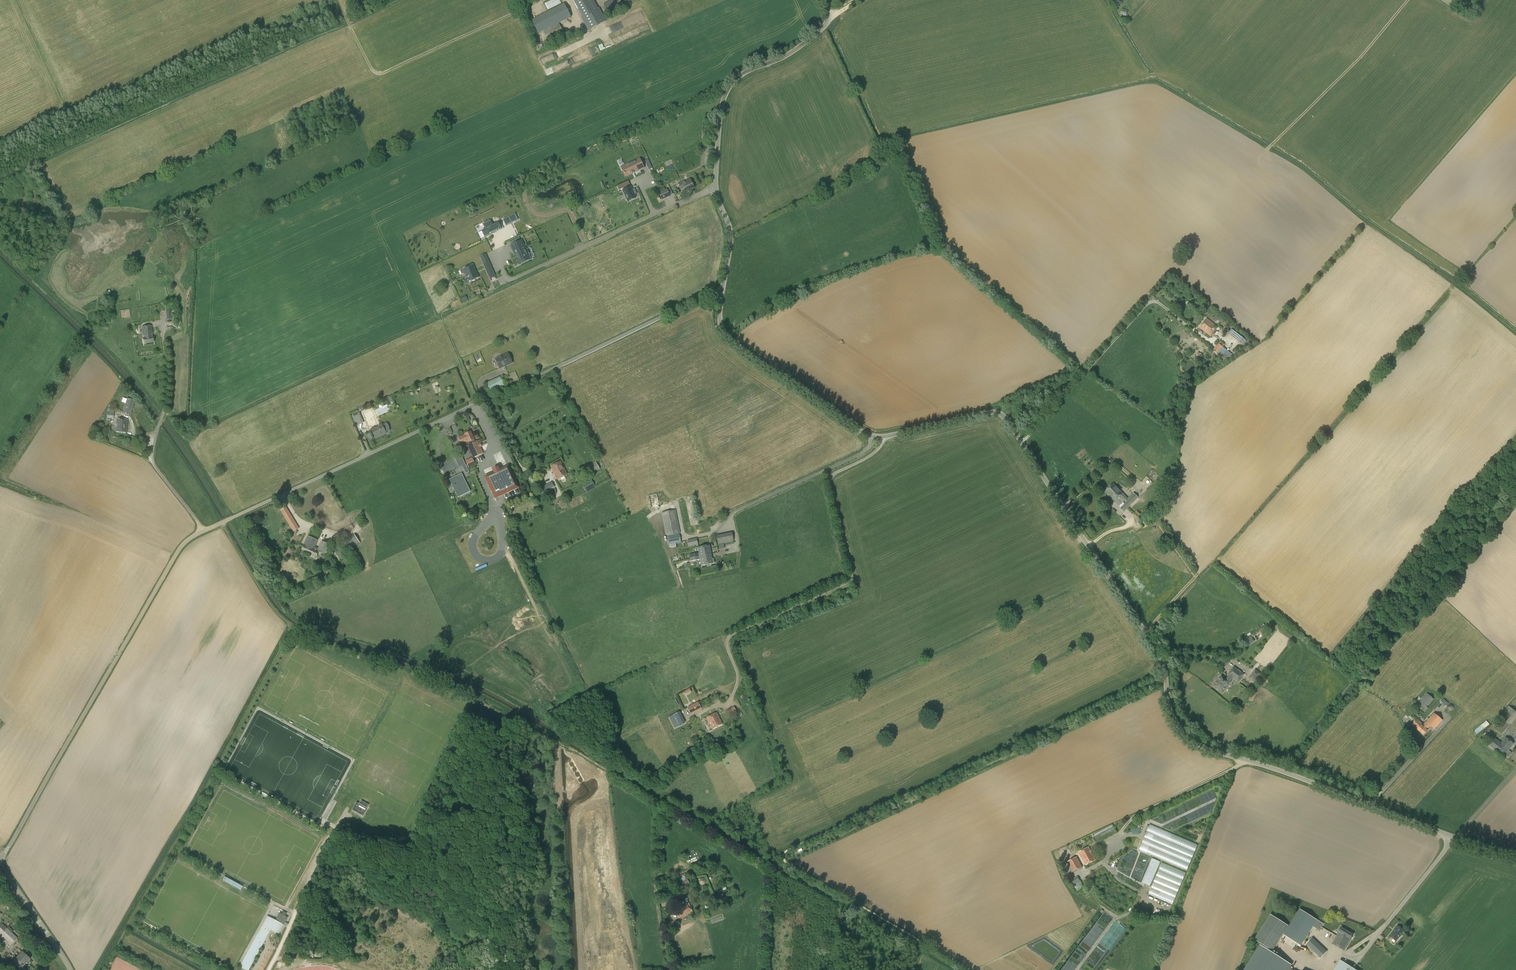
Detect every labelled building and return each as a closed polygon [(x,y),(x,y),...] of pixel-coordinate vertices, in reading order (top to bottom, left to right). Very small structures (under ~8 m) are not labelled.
[(547,9),(561,2),(560,0),(550,0),(544,3),(547,9)] [(583,16),(582,17),(589,30),(606,21),(599,8),(597,9),(592,0),(574,0),(583,16)] [(619,0),(611,0),(603,4),(608,14),(623,7),(619,0)] [(564,4),(531,20),(538,33),(571,17),(564,4)] [(548,40),(564,33),(559,24),(544,31),(548,40)] [(633,172),(634,172),(643,168),(639,160),(625,167),(626,169),(623,170),(624,173),(624,174),(625,174),(626,176),(632,173),(633,172)] [(684,188),(686,191),(694,188),(690,179),(679,183),(681,189),(684,188)] [(628,181),(617,187),(619,190),(630,185),(628,181)] [(628,202),(630,200),(636,198),(634,195),(637,194),(635,189),(632,190),(631,187),(623,190),(623,191),(624,194),(626,198),(628,202)] [(659,193),(662,201),(670,197),(667,189),(659,193)] [(515,214),(503,220),(506,226),(511,223),(511,224),(518,221),(515,214)] [(501,229),(500,226),(498,223),(493,226),(490,220),(483,224),(485,229),(482,231),(485,237),(494,233),(501,229)] [(519,264),(521,263),(530,259),(521,241),(511,246),(514,252),(516,256),(517,256),(518,259),(517,259),(519,264)] [(488,260),(483,262),(487,271),(492,269),(488,260)] [(465,275),(465,276),(476,271),(473,264),(463,269),(460,270),(462,274),(465,273),(465,274),(465,275)] [(479,278),(476,271),(465,276),(466,278),(463,279),(465,283),(468,282),(469,282),(479,278)] [(1217,332),(1217,331),(1216,329),(1218,327),(1207,319),(1200,328),(1210,336),(1212,334),(1214,335),(1215,335),(1217,332)] [(144,339),(143,339),(144,343),(154,342),(153,338),(152,334),(151,331),(152,331),(151,326),(142,327),(142,331),(143,331),(143,334),(143,336),(144,339)] [(1223,347),(1218,343),(1213,350),(1219,354),(1223,347)] [(512,363),(508,354),(496,359),(500,369),(512,363)] [(486,383),(491,392),(504,386),(500,377),(486,383)] [(128,399),(123,412),(130,414),(134,401),(128,399)] [(366,410),(365,411),(359,413),(363,423),(370,420),(366,410)] [(116,431),(126,432),(127,420),(117,419),(116,431)] [(375,422),(374,419),(368,422),(369,425),(373,423),(374,427),(371,429),(376,438),(386,433),(386,432),(390,430),(389,428),(390,427),(388,424),(387,424),(387,423),(382,425),(382,424),(378,426),(376,421),(375,422)] [(495,428),(489,430),(494,443),(500,441),(495,428)] [(480,447),(479,445),(477,441),(475,443),(474,440),(471,432),(458,438),(461,446),(469,442),(471,445),(468,446),(474,458),(483,454),(480,447)] [(469,472),(460,454),(454,457),(459,468),(462,466),(466,474),(469,472)] [(476,465),(472,457),(465,461),(469,468),(476,465)] [(557,480),(568,475),(561,461),(550,467),(557,480)] [(587,466),(591,474),(600,469),(595,461),(587,466)] [(495,498),(518,487),(508,466),(499,471),(498,468),(493,470),(495,473),(486,477),(495,498)] [(459,475),(450,480),(458,497),(470,491),(463,477),(460,478),(459,475)] [(583,485),(587,493),(595,487),(592,481),(583,485)] [(543,487),(545,492),(554,487),(551,482),(543,487)] [(1110,486),(1107,488),(1108,489),(1105,491),(1114,501),(1123,494),(1114,484),(1111,486),(1110,486)] [(1135,494),(1129,500),(1126,497),(1123,500),(1126,503),(1129,506),(1138,498),(1135,494)] [(1129,506),(1126,503),(1121,508),(1124,512),(1128,507),(1129,506)] [(286,507),(280,510),(293,532),(299,528),(286,507)] [(1113,509),(1108,514),(1110,516),(1111,517),(1116,512),(1113,509)] [(679,533),(680,533),(675,510),(661,513),(666,536),(679,533)] [(732,532),(716,535),(718,545),(734,542),(732,532)] [(679,533),(666,536),(668,545),(672,544),(675,544),(681,543),(679,533)] [(344,554),(360,543),(354,535),(338,546),(340,548),(335,552),(340,560),(345,557),(344,554)] [(302,550),(317,556),(318,553),(314,551),(314,550),(318,540),(308,536),(302,550)] [(325,556),(328,557),(333,546),(321,541),(317,551),(326,555),(325,556)] [(714,559),(712,559),(709,546),(684,551),(686,563),(700,560),(701,566),(715,563),(714,559)] [(1252,638),(1251,636),(1246,638),(1249,644),(1259,639),(1257,635),(1252,638)] [(1221,692),(1225,686),(1226,688),(1230,683),(1230,682),(1234,677),(1239,681),(1244,674),(1234,667),(1228,675),(1229,676),(1226,679),(1221,676),(1214,686),(1221,692)] [(1248,678),(1254,683),(1261,674),(1255,670),(1248,678)] [(1434,699),(1427,693),(1417,705),(1425,712),(1429,708),(1427,707),(1434,699)] [(688,708),(690,714),(701,708),(698,703),(688,708)] [(1502,736),(1511,724),(1515,718),(1515,712),(1509,706),(1508,705),(1503,711),(1499,716),(1503,720),(1500,725),(1495,730),(1502,736)] [(707,718),(712,729),(722,724),(717,713),(707,718)] [(1417,719),(1412,725),(1423,735),(1428,730),(1427,730),(1430,726),(1434,730),(1442,720),(1434,713),(1426,723),(1426,722),(1424,725),(1423,724),(1417,719)] [(681,718),(676,720),(679,726),(684,723),(681,718)] [(1489,724),(1486,721),(1474,731),(1477,735),(1489,724)] [(1508,757),(1509,757),(1512,753),(1508,751),(1514,744),(1505,738),(1501,743),(1495,739),(1490,746),(1496,751),(1497,750),(1508,758),(1508,757)] [(356,802),(352,810),(363,816),(367,808),(356,802)] [(1187,870),(1198,845),(1150,824),(1149,827),(1147,831),(1139,850),(1187,870)] [(1098,836),(1093,838),(1096,844),(1101,841),(1107,838),(1105,832),(1098,836)] [(1095,860),(1088,847),(1079,852),(1083,860),(1079,862),(1081,865),(1085,863),(1086,865),(1095,860)] [(1077,857),(1067,862),(1072,872),(1082,867),(1081,865),(1079,862),(1077,857)] [(1150,886),(1160,862),(1152,858),(1142,882),(1150,886)] [(1149,895),(1172,905),(1186,873),(1162,863),(1149,895)] [(686,876),(679,879),(682,887),(690,883),(686,876)] [(1081,884),(1077,876),(1070,880),(1075,888),(1081,884)] [(223,878),(222,880),(241,891),(242,888),(243,887),(224,877),(223,878)] [(681,893),(672,897),(674,902),(684,898),(681,893)] [(682,907),(675,910),(678,918),(693,912),(689,903),(681,906),(682,907)] [(1300,945),(1317,920),(1299,909),(1289,926),(1288,925),(1282,934),(1300,945)] [(262,925),(259,931),(267,935),(270,930),(278,934),(283,925),(285,922),(287,918),(279,913),(275,920),(267,916),(262,925)] [(1272,951),(1288,925),(1271,915),(1255,940),(1272,951)] [(1321,927),(1323,924),(1317,920),(1313,926),(1316,928),(1318,925),(1321,927)] [(1397,926),(1389,936),(1396,941),(1404,931),(1397,926)] [(12,933),(6,928),(0,935),(0,936),(2,938),(3,937),(6,940),(12,933)] [(1332,944),(1343,950),(1353,934),(1341,928),(1332,944)] [(17,938),(12,933),(6,940),(9,942),(8,943),(10,945),(17,938)] [(257,934),(241,963),(240,966),(246,969),(248,969),(262,945),(263,944),(266,939),(257,934)] [(1321,958),(1327,952),(1312,938),(1306,944),(1321,958)] [(1290,969),(1292,965),(1260,945),(1244,969),(1289,969),(1290,969)] [(22,952),(19,955),(27,962),(30,959),(22,952)] [(16,958),(24,966),(27,962),(19,955),(16,958)] [(13,961),(21,969),(24,966),(16,958),(13,961)] [(1340,960),(1334,969),(1355,969),(1340,960)] [(21,969),(13,961),(10,965),(15,969),(20,969),(21,969)]
